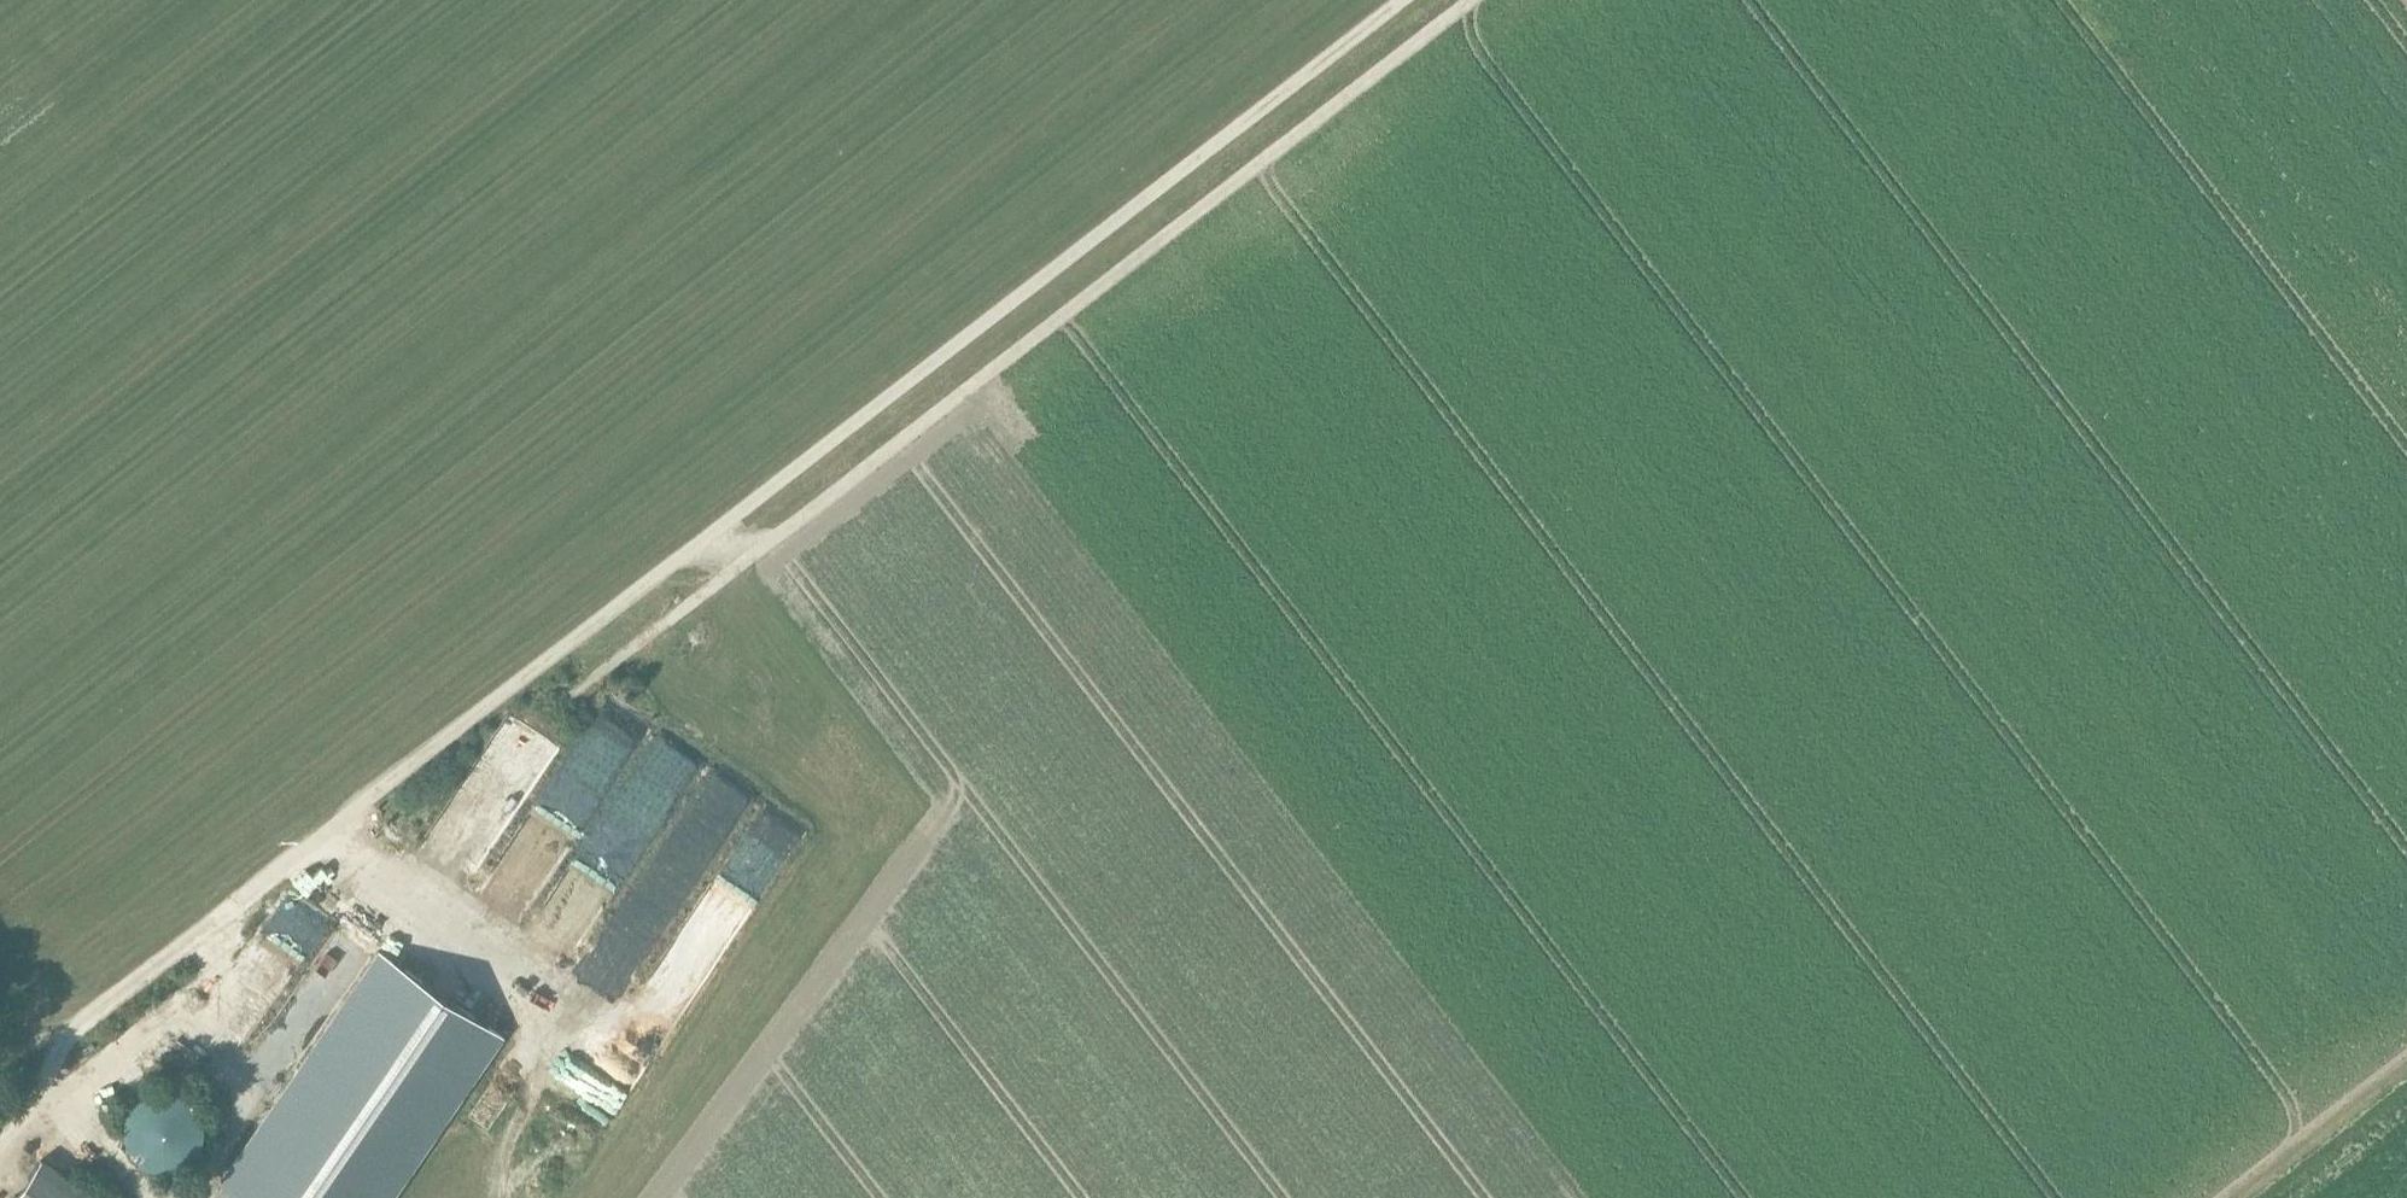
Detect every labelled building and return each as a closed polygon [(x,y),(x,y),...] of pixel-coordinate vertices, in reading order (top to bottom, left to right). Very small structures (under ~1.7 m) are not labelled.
[(636,752),(657,766),(674,741),(653,727),(636,752)] [(751,877),(763,851),(781,859),(798,820),(761,803),(731,868),(751,877)] [(655,854),(644,847),(585,944),(594,949),(589,956),(624,977),(695,858),(664,840),(655,854)] [(285,956),(314,929),(289,903),(260,930),(285,956)] [(308,970),(330,981),(351,940),(329,928),(308,970)] [(220,1181),(226,1185),(244,1197),(387,1197),(499,1035),(503,1038),(378,951),(378,952),(382,955),(225,1183),(221,1181),(220,1181)] [(242,1035),(261,1004),(241,992),(222,1023),(242,1035)] [(161,1090),(157,1091),(153,1091),(149,1093),(146,1094),(143,1096),(139,1098),(136,1101),(134,1103),(130,1107),(128,1111),(125,1117),(124,1121),(123,1127),(123,1131),(123,1137),(124,1141),(125,1145),(127,1149),(129,1153),(132,1156),(135,1159),(138,1162),(142,1166),(146,1168),(152,1170),(156,1171),(161,1172),(164,1172),(169,1171),(172,1171),(175,1170),(180,1168),(183,1167),(187,1164),(190,1162),(193,1159),(196,1156),(198,1153),(200,1150),(201,1147),(203,1143),(204,1139),(204,1135),(205,1131),(204,1126),(203,1119),(201,1115),(199,1110),(196,1106),(194,1103),(191,1100),(186,1097),(181,1094),(176,1092),(171,1091),(166,1090),(161,1090)] [(40,1160),(14,1197),(96,1197),(40,1160)] [(226,1185),(217,1197),(244,1197),(226,1185)]
